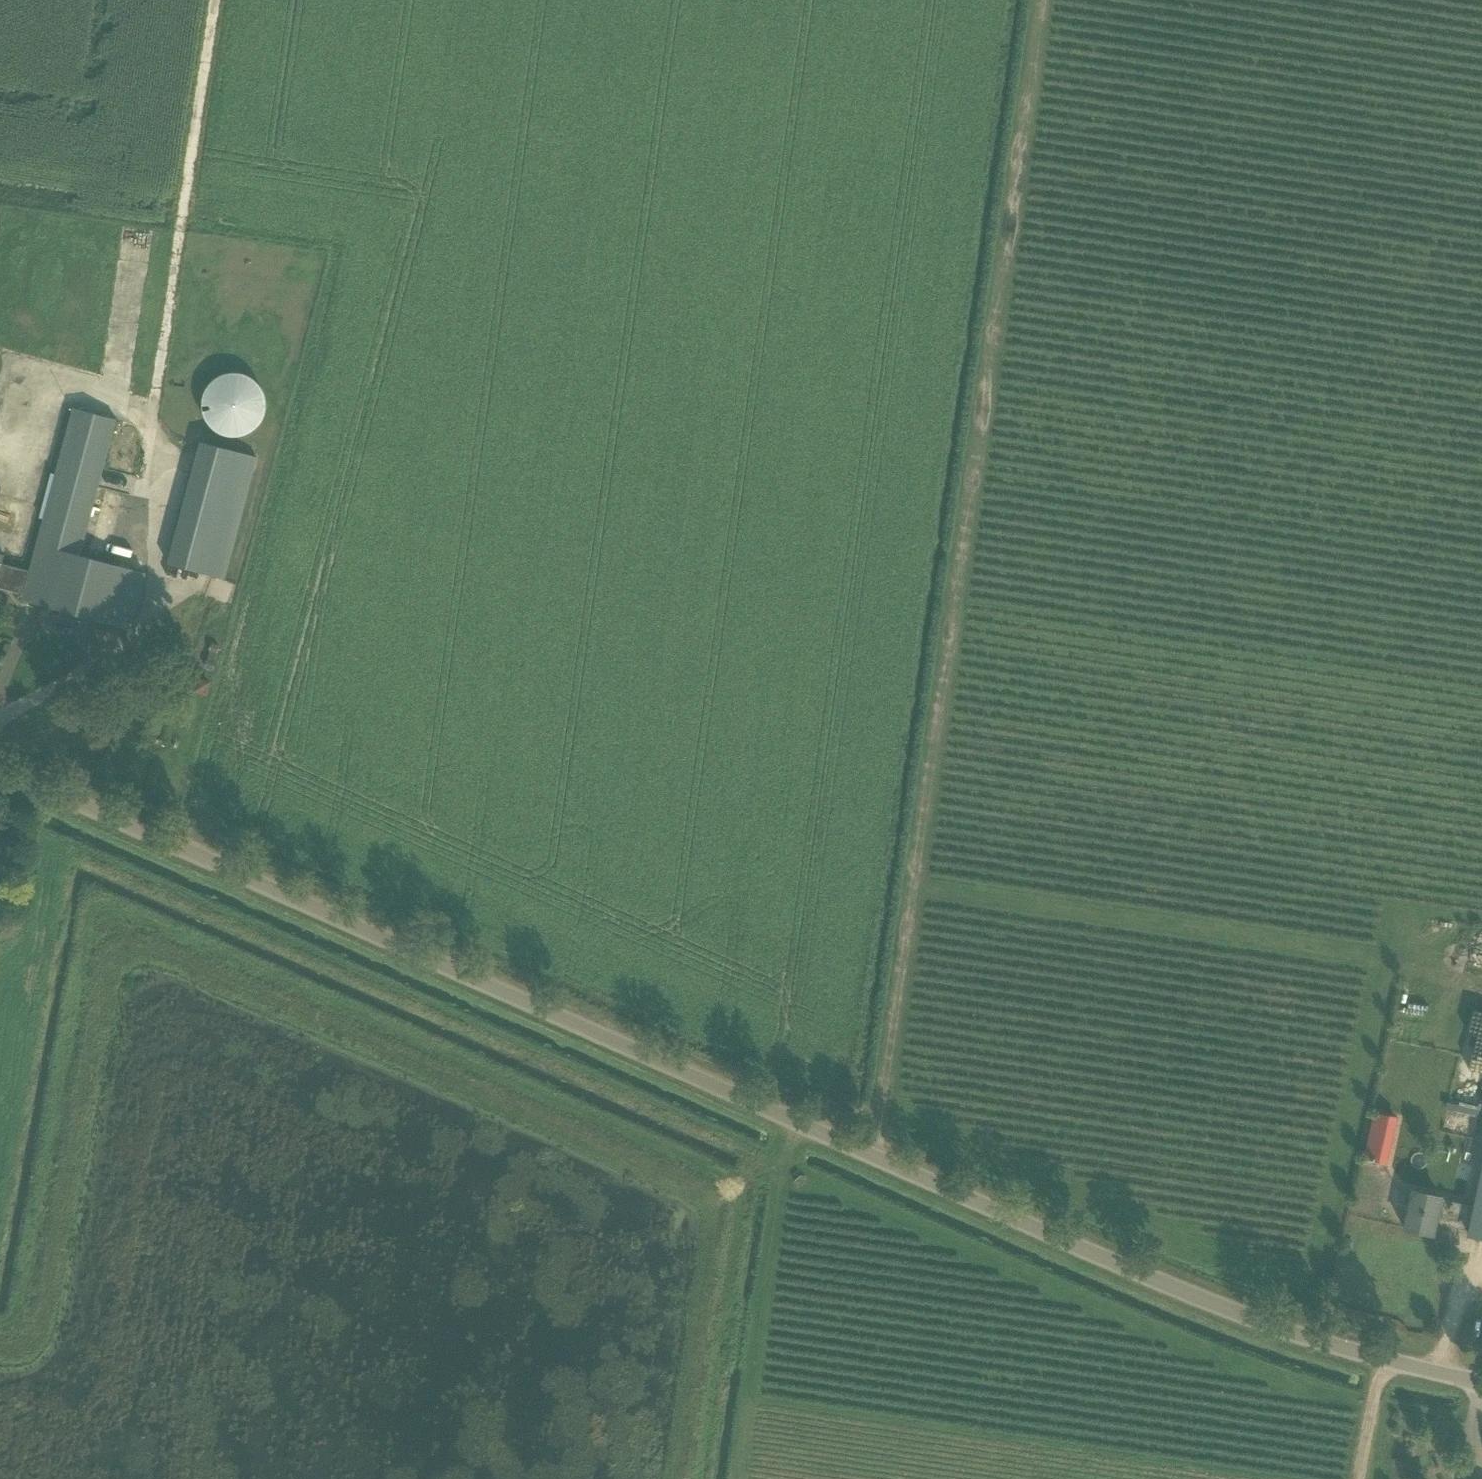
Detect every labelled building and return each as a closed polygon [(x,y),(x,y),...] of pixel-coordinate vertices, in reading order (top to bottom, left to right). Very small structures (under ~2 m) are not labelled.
[(210,425),(219,432),(230,436),(241,436),(252,432),(261,424),(267,415),(270,403),(268,392),(263,382),(255,374),(245,369),(233,368),(223,370),(213,375),(206,384),(202,394),(201,404),(204,415),(210,425)] [(130,629),(144,572),(78,555),(114,419),(71,407),(28,571),(2,564),(4,555),(0,554),(0,582),(25,588),(22,599),(130,629)] [(224,579),(257,457),(201,443),(168,564),(224,579)] [(213,669),(219,645),(211,643),(209,650),(209,651),(207,659),(206,658),(204,667),(213,669)] [(210,681),(197,677),(193,692),(207,696),(210,681)] [(1370,1128),(1393,1133),(1397,1117),(1374,1112),(1370,1128)] [(1473,1207),(1469,1224),(1467,1233),(1481,1237),(1481,1169),(1473,1207)] [(1436,1217),(1469,1224),(1473,1207),(1443,1199),(1444,1197),(1412,1190),(1408,1208),(1404,1228),(1432,1234),(1436,1217)]
